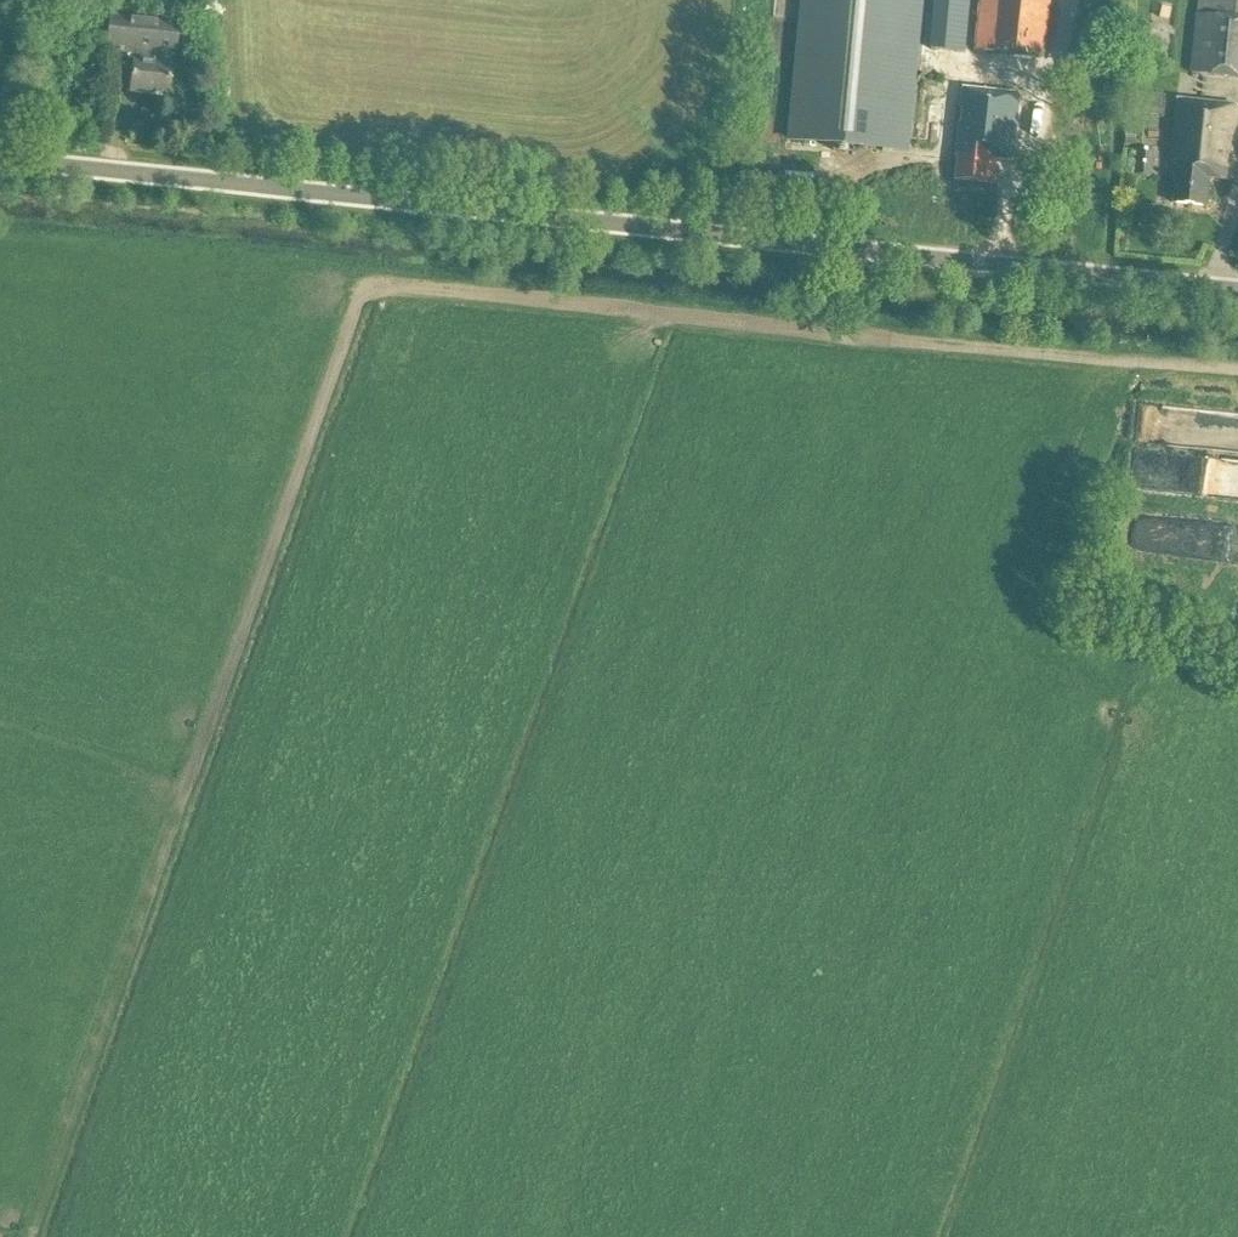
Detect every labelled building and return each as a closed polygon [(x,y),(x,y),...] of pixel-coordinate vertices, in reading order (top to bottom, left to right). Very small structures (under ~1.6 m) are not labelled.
[(902,151),(918,0),(805,0),(792,140),(902,151)] [(932,50),(966,53),(971,0),(937,0),(932,50)] [(1056,0),(983,0),(978,47),(1050,55),(1056,0)] [(1192,73),(1237,78),(1237,0),(1199,0),(1192,73)] [(125,56),(123,73),(133,74),(131,93),(167,97),(171,67),(170,67),(171,56),(175,56),(179,25),(111,18),(108,46),(112,46),(112,54),(125,56)] [(1014,159),(1021,86),(964,80),(957,156),(961,157),(959,181),(992,185),(994,159),(1014,159)] [(1231,170),(1237,109),(1178,102),(1172,163),(1171,163),(1170,178),(1177,179),(1175,204),(1207,208),(1211,180),(1229,182),(1230,170),(1231,170)]
